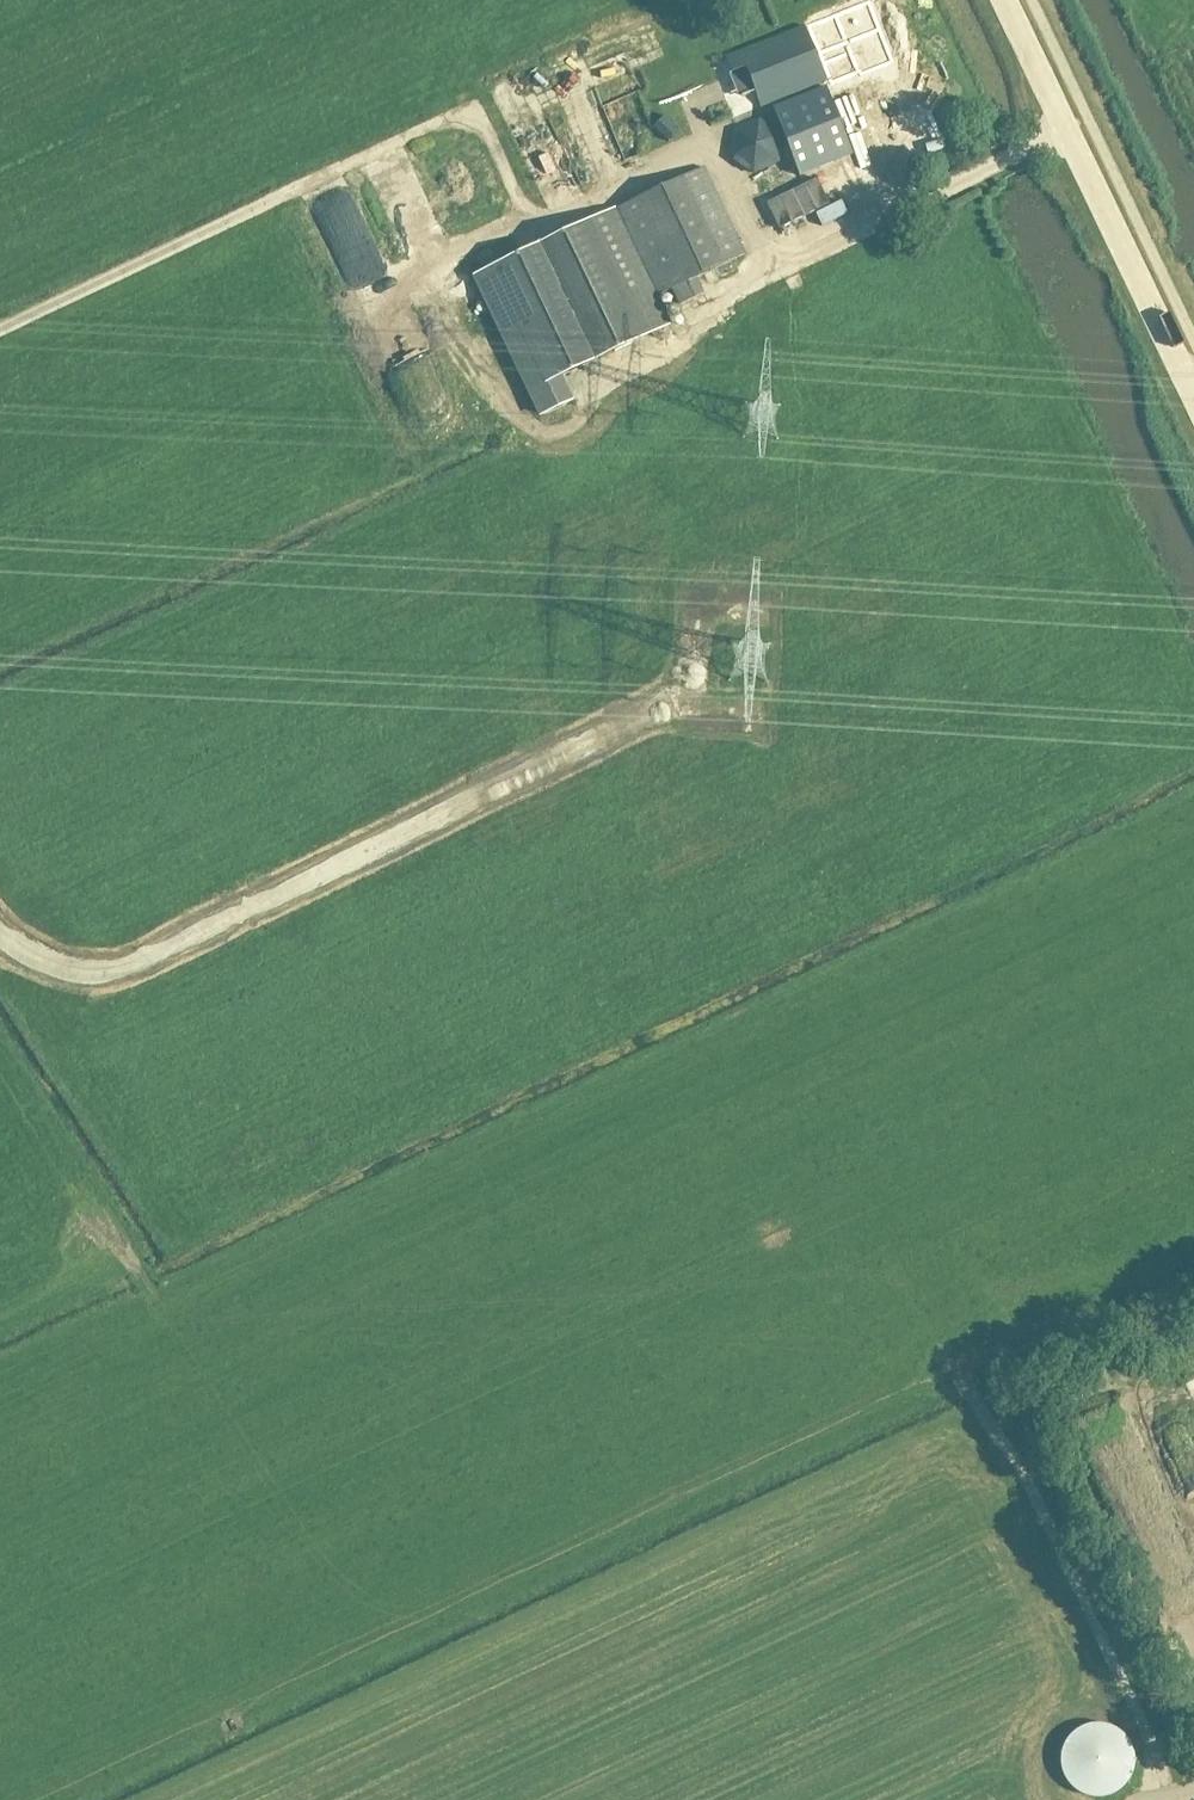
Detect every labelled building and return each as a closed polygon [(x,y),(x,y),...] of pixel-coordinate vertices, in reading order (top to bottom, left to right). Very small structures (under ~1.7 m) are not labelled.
[(870,148),(845,84),(895,64),(871,2),(820,21),(668,81),(690,135),(831,79),(833,85),(772,109),(798,176),(870,148)] [(453,204),(469,197),(457,170),(467,165),(461,151),(434,163),(453,204)] [(967,153),(935,164),(941,183),(974,172),(967,153)] [(743,256),(703,168),(616,209),(539,246),(472,277),(539,418),(574,401),(562,378),(593,361),(670,324),(657,296),(672,289),(679,305),(702,294),(695,278),(743,256)] [(326,221),(350,215),(342,183),(318,189),(326,221)] [(1183,1477),(1193,1507),(1193,1472),(1183,1477)] [(1057,1753),(1057,1755),(1056,1759),(1056,1763),(1057,1767),(1058,1771),(1059,1775),(1060,1777),(1062,1781),(1064,1784),(1066,1787),(1068,1789),(1070,1791),(1072,1792),(1076,1794),(1079,1796),(1083,1797),(1087,1798),(1091,1799),(1096,1799),(1099,1799),(1102,1798),(1106,1797),(1109,1796),(1112,1794),(1115,1792),(1119,1789),(1121,1787),(1124,1784),(1125,1781),(1127,1778),(1129,1774),(1130,1771),(1131,1767),(1131,1763),(1131,1760),(1131,1756),(1130,1753),(1129,1749),(1128,1746),(1127,1744),(1125,1742),(1123,1739),(1121,1737),(1119,1734),(1115,1731),(1113,1730),(1110,1728),(1106,1727),(1103,1725),(1099,1725),(1096,1724),(1092,1724),(1090,1725),(1086,1725),(1082,1726),(1080,1727),(1076,1729),(1073,1731),(1070,1733),(1068,1735),(1065,1738),(1063,1740),(1061,1743),(1060,1745),(1059,1749),(1057,1753)]
